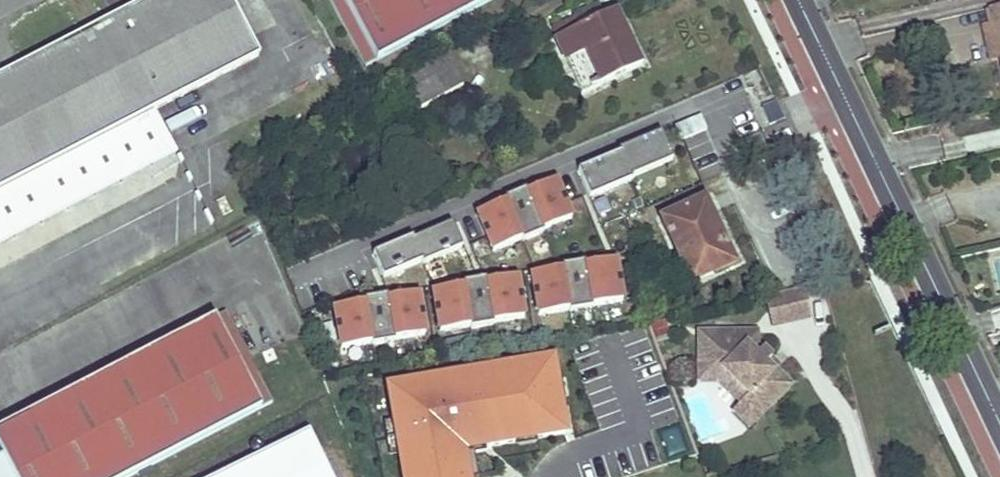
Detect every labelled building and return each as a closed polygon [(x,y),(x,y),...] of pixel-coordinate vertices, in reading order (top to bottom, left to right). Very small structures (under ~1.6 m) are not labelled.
[(147,113),(260,56),(230,0),(148,0),(124,12),(28,62),(0,76),(0,188),(147,113)] [(367,69),(495,0),(329,0),(367,69)] [(556,38),(582,94),(642,66),(620,20),(610,25),(605,14),(599,1),(571,14),(573,18),(554,27),(559,37),(556,38)] [(988,8),(991,23),(982,25),(988,52),(997,50),(999,57),(999,63),(999,5),(988,8)] [(615,9),(605,14),(610,25),(620,20),(615,9)] [(999,57),(997,50),(988,52),(990,59),(999,57)] [(447,53),(399,78),(416,110),(464,84),(447,53)] [(0,188),(0,245),(176,155),(147,113),(0,188)] [(673,160),(664,136),(623,155),(624,157),(585,173),(595,197),(634,179),(632,177),(673,160)] [(558,177),(475,213),(492,252),(575,217),(558,177)] [(704,198),(662,218),(692,282),(734,262),(704,198)] [(414,239),(372,256),(384,280),(424,261),(425,264),(464,248),(453,225),(415,242),(414,239)] [(619,260),(529,277),(538,320),(627,302),(619,260)] [(519,278),(430,295),(438,337),(527,320),(519,278)] [(764,293),(768,310),(776,309),(779,323),(810,315),(803,285),(764,293)] [(672,292),(658,296),(661,308),(676,303),(672,292)] [(421,293),(332,310),(340,352),(429,335),(421,293)] [(0,431),(0,451),(3,457),(13,476),(131,476),(262,410),(235,356),(245,351),(226,314),(0,431)] [(665,319),(652,323),(657,337),(670,332),(665,319)] [(766,408),(791,384),(775,368),(774,367),(772,369),(765,362),(770,356),(757,344),(757,330),(712,330),(712,335),(698,335),(699,368),(722,368),(749,394),(751,392),(766,408)] [(778,364),(770,356),(765,362),(772,369),(774,367),(775,368),(778,364)] [(390,389),(404,476),(465,476),(460,448),(550,433),(539,365),(390,389)] [(732,411),(748,426),(766,408),(751,392),(749,394),(722,368),(699,368),(698,379),(717,379),(740,401),(732,411)] [(677,422),(662,430),(674,452),(688,445),(677,422)] [(308,432),(218,476),(330,476),(308,432)] [(0,459),(0,476),(13,476),(3,457),(0,459)]
